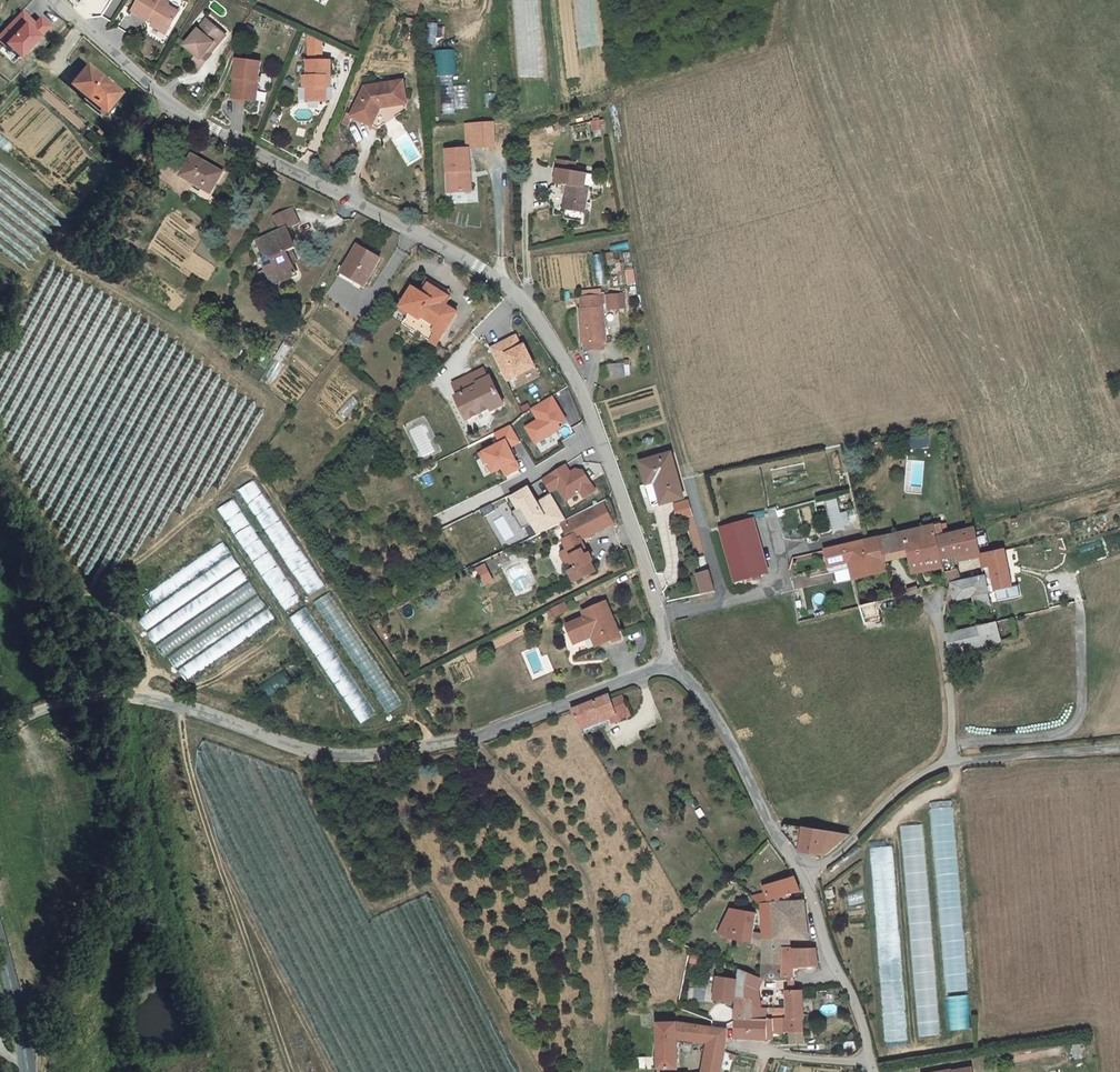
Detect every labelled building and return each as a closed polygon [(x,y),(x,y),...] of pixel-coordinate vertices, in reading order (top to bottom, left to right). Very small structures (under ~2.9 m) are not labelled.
[(142,5),(151,13),(150,17),(155,22),(161,18),(169,24),(173,17),(177,19),(184,8),(173,0),(146,0),(142,5)] [(40,13),(32,5),(6,32),(14,40),(15,38),(29,51),(59,20),(49,11),(44,17),(40,13)] [(231,34),(211,18),(190,41),(205,54),(217,64),(222,59),(215,53),(231,34)] [(231,34),(215,53),(222,59),(238,40),(231,34)] [(324,62),(338,61),(338,40),(323,34),(324,62)] [(455,113),(452,50),(439,50),(442,114),(455,113)] [(209,73),(217,64),(205,54),(197,64),(209,73)] [(127,88),(95,59),(79,77),(110,107),(127,88)] [(272,64),(248,60),(242,100),(256,102),(258,90),(268,92),(272,64)] [(324,62),(319,62),(319,78),(314,78),(314,89),(319,89),(319,103),(327,103),(327,105),(343,105),(342,79),(347,79),(347,61),(338,61),(324,62)] [(420,103),(416,76),(379,83),(364,111),(388,123),(420,103)] [(268,92),(258,90),(256,102),(266,103),(268,92)] [(492,122),(467,124),(468,145),(493,144),(492,122)] [(468,191),(467,170),(470,170),(468,147),(444,149),(448,192),(468,191)] [(602,184),(597,182),(600,167),(585,164),(587,156),(571,152),(566,175),(578,178),(573,204),(598,209),(602,184)] [(219,190),(231,171),(202,153),(190,173),(219,190)] [(288,279),(280,283),(287,298),(307,288),(299,273),(312,266),(302,248),(310,244),(299,222),(310,216),(303,202),(286,211),(294,226),(272,237),(276,245),(281,243),(286,251),(289,253),(283,268),(288,279)] [(350,271),(374,284),(391,257),(367,243),(350,271)] [(437,278),(431,288),(436,291),(439,287),(458,298),(462,292),(437,278)] [(455,304),(458,298),(439,287),(436,291),(431,288),(424,285),(412,305),(422,311),(443,323),(446,318),(455,304)] [(617,290),(591,291),(591,306),(590,306),(592,336),(597,336),(597,345),(614,344),(613,334),(617,334),(615,303),(618,303),(617,290)] [(463,308),(455,304),(446,318),(453,323),(463,308)] [(444,337),(453,323),(446,318),(443,323),(422,311),(416,320),(444,337)] [(536,339),(533,340),(528,330),(502,342),(518,374),(547,360),(536,339)] [(622,358),(628,358),(628,372),(638,371),(637,358),(632,358),(631,351),(622,352),(622,358)] [(618,373),(628,372),(628,358),(622,358),(617,358),(618,373)] [(502,371),(498,372),(493,363),(464,376),(470,388),(465,390),(477,413),(500,403),(502,406),(515,399),(502,371)] [(540,404),(547,416),(534,423),(544,439),(568,425),(565,421),(575,415),(561,392),(540,404)] [(531,462),(522,440),(532,436),(522,419),(507,427),(512,438),(492,448),(497,457),(500,456),(506,466),(514,462),(517,468),(531,462)] [(653,458),(667,501),(696,492),(682,449),(653,458)] [(595,464),(589,463),(582,467),(577,459),(554,473),(562,486),(570,481),(578,494),(592,486),(596,492),(608,485),(595,464)] [(535,524),(544,519),(549,528),(578,513),(562,486),(548,494),(540,480),(518,492),(535,524)] [(306,598),(320,590),(277,515),(274,517),(253,481),(242,488),(306,598)] [(700,493),(686,497),(691,512),(704,508),(700,493)] [(614,497),(603,502),(613,522),(624,516),(614,497)] [(506,504),(504,499),(494,503),(497,509),(506,504)] [(831,530),(850,528),(848,511),(840,512),(838,499),(827,500),(831,530)] [(234,500),(221,508),(284,612),(297,604),(234,500)] [(603,502),(573,517),(580,533),(574,536),(579,547),(573,550),(577,558),(588,553),(592,562),(583,567),(589,577),(612,566),(609,559),(611,558),(606,548),(596,553),(594,547),(598,545),(591,532),(613,522),(603,502)] [(761,512),(727,522),(743,579),(777,569),(761,512)] [(944,523),(947,536),(954,534),(951,521),(944,523)] [(944,523),(902,531),(868,538),(877,573),(893,571),(891,557),(916,554),(918,576),(942,575),(946,589),(956,590),(955,580),(950,555),(947,536),(944,523)] [(987,544),(985,527),(954,534),(947,536),(950,555),(964,553),(988,550),(987,544)] [(865,576),(877,573),(868,538),(856,540),(860,556),(865,576)] [(860,556),(856,540),(835,544),(839,560),(860,556)] [(183,679),(275,621),(232,553),(231,554),(225,545),(145,595),(152,607),(137,617),(163,658),(167,655),(183,679)] [(961,577),(967,576),(964,553),(950,555),(955,580),(961,580),(961,577)] [(1019,580),(1014,553),(989,555),(992,570),(1000,570),(1003,592),(1020,589),(1019,580)] [(710,566),(716,586),(728,584),(722,564),(710,566)] [(700,595),(715,591),(709,570),(695,574),(700,595)] [(979,596),(984,625),(1001,623),(993,577),(967,576),(961,577),(961,580),(962,588),(964,598),(979,596)] [(398,707),(329,595),(317,602),(387,714),(398,707)] [(599,613),(575,622),(580,634),(604,625),(609,639),(633,631),(619,597),(596,606),(599,613)] [(572,600),(558,605),(561,613),(562,612),(562,613),(580,606),(577,599),(572,600)] [(875,621),(886,618),(883,600),(871,602),(875,621)] [(295,615),(357,725),(372,717),(315,616),(307,621),(302,611),(295,615)] [(1003,642),(1020,639),(1016,620),(1001,623),(1003,642)] [(957,649),(1003,642),(1001,623),(984,625),(955,631),(957,649)] [(604,625),(580,634),(584,642),(598,637),(601,643),(609,639),(604,625)] [(610,684),(574,698),(584,716),(606,707),(619,703),(622,710),(633,707),(626,686),(613,690),(610,684)] [(606,707),(610,715),(622,710),(619,703),(606,707)] [(930,802),(943,993),(967,992),(954,800),(930,802)] [(902,826),(917,1036),(939,1035),(924,824),(902,826)] [(825,833),(786,826),(799,850),(798,853),(820,857),(848,839),(825,833)] [(894,846),(871,847),(883,1043),(905,1041),(894,846)] [(802,873),(783,879),(787,893),(796,891),(808,888),(802,873)] [(781,900),(797,899),(796,891),(787,893),(783,879),(770,883),(772,890),(759,893),(769,901),(781,900)] [(784,935),(796,935),(816,936),(812,898),(797,899),(781,900),(784,935)] [(781,900),(769,901),(771,932),(771,935),(784,935),(781,900)] [(739,936),(759,938),(761,930),(764,910),(739,905),(723,932),(739,936)] [(771,932),(761,930),(759,938),(771,945),(771,943),(771,935),(771,932)] [(771,965),(770,980),(798,983),(798,975),(800,962),(825,962),(823,945),(793,945),(793,943),(789,967),(771,965)] [(789,967),(793,943),(771,943),(771,945),(771,965),(789,967)] [(765,988),(770,980),(742,967),(742,976),(741,995),(755,996),(754,1019),(739,1018),(739,1028),(739,1037),(772,1041),(770,1020),(770,1012),(763,1011),(765,988)] [(741,995),(742,976),(725,975),(722,975),(719,998),(722,999),(733,999),(732,1003),(741,1009),(741,995)] [(790,1019),(807,1019),(807,993),(799,993),(790,993),(790,1019)] [(755,996),(741,995),(741,1009),(739,1018),(754,1019),(755,996)] [(967,1029),(965,996),(946,997),(948,1031),(967,1029)] [(680,1065),(681,1036),(712,1041),(728,1044),(729,1028),(719,1025),(679,1020),(663,1018),(662,1064),(680,1065)] [(790,1032),(790,1019),(778,1020),(778,1032),(790,1032)] [(790,1019),(790,1032),(794,1032),(808,1032),(807,1019),(790,1019)] [(778,1032),(778,1020),(770,1020),(772,1041),(778,1041),(778,1032)] [(808,1032),(794,1032),(793,1043),(808,1043),(808,1032)] [(727,1051),(728,1044),(712,1041),(707,1071),(725,1071),(727,1051)]
